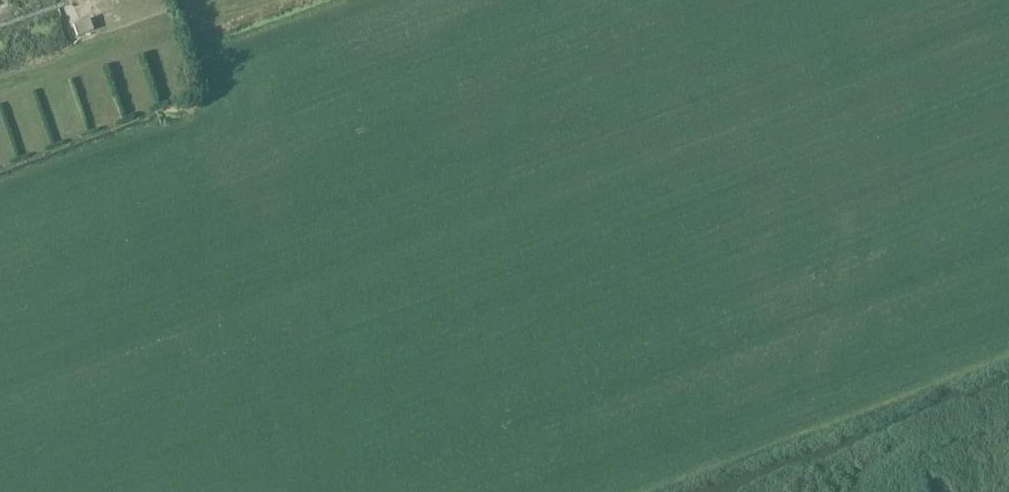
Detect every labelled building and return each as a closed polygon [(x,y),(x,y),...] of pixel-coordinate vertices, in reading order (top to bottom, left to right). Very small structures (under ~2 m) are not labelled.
[(72,26),(77,38),(93,32),(88,20),(72,26)]
